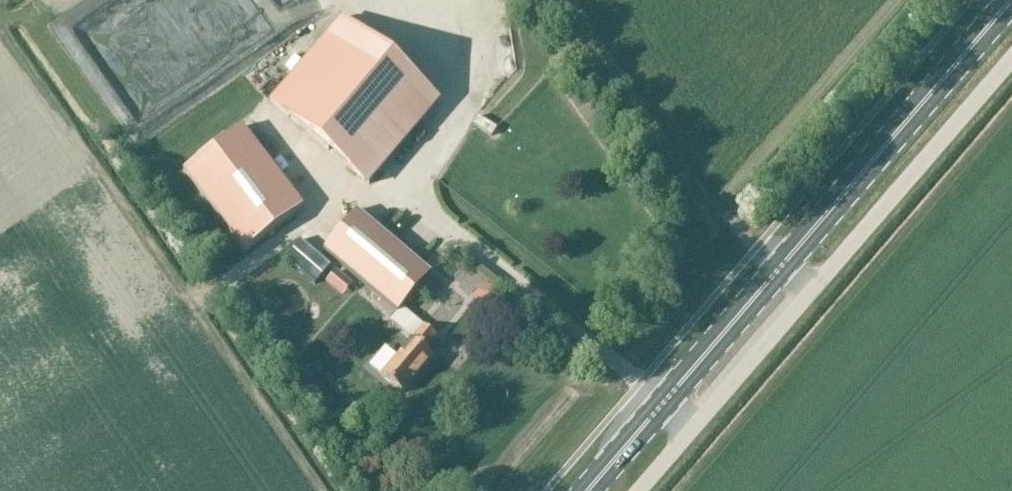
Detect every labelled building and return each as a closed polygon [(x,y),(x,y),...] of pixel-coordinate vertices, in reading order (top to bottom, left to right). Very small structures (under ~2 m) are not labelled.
[(156,62),(184,48),(161,0),(142,0),(129,6),(156,62)] [(227,6),(224,0),(204,0),(211,14),(227,6)] [(296,0),(267,0),(275,13),(296,0)] [(342,18),(270,104),(369,189),(442,103),(342,18)] [(305,207),(244,127),(185,173),(246,253),(305,207)] [(359,212),(325,251),(398,313),(391,321),(412,339),(381,374),(404,394),(435,358),(427,351),(438,338),(403,309),(433,274),(359,212)] [(285,259),(315,285),(330,267),(300,241),(285,259)] [(338,294),(347,284),(336,275),(327,285),(338,294)] [(476,305),(496,309),(499,291),(480,287),(476,305)] [(357,364),(369,373),(384,352),(372,343),(357,364)]
